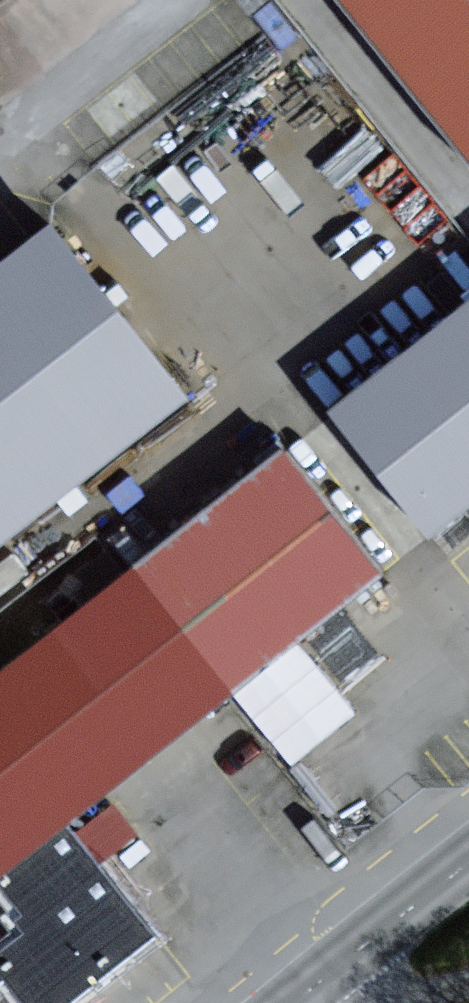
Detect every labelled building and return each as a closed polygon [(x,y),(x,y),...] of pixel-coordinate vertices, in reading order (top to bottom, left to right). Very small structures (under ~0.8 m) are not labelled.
[(468,158),(468,0),(342,0),(468,158)] [(0,267),(0,543),(181,402),(47,231),(0,267)] [(336,423),(430,537),(468,505),(468,315),(336,423)] [(369,576),(277,459),(122,580),(214,697),(369,576)] [(122,580),(0,675),(0,743),(59,818),(214,697),(122,580)] [(59,818),(0,743),(0,864),(59,818)]
